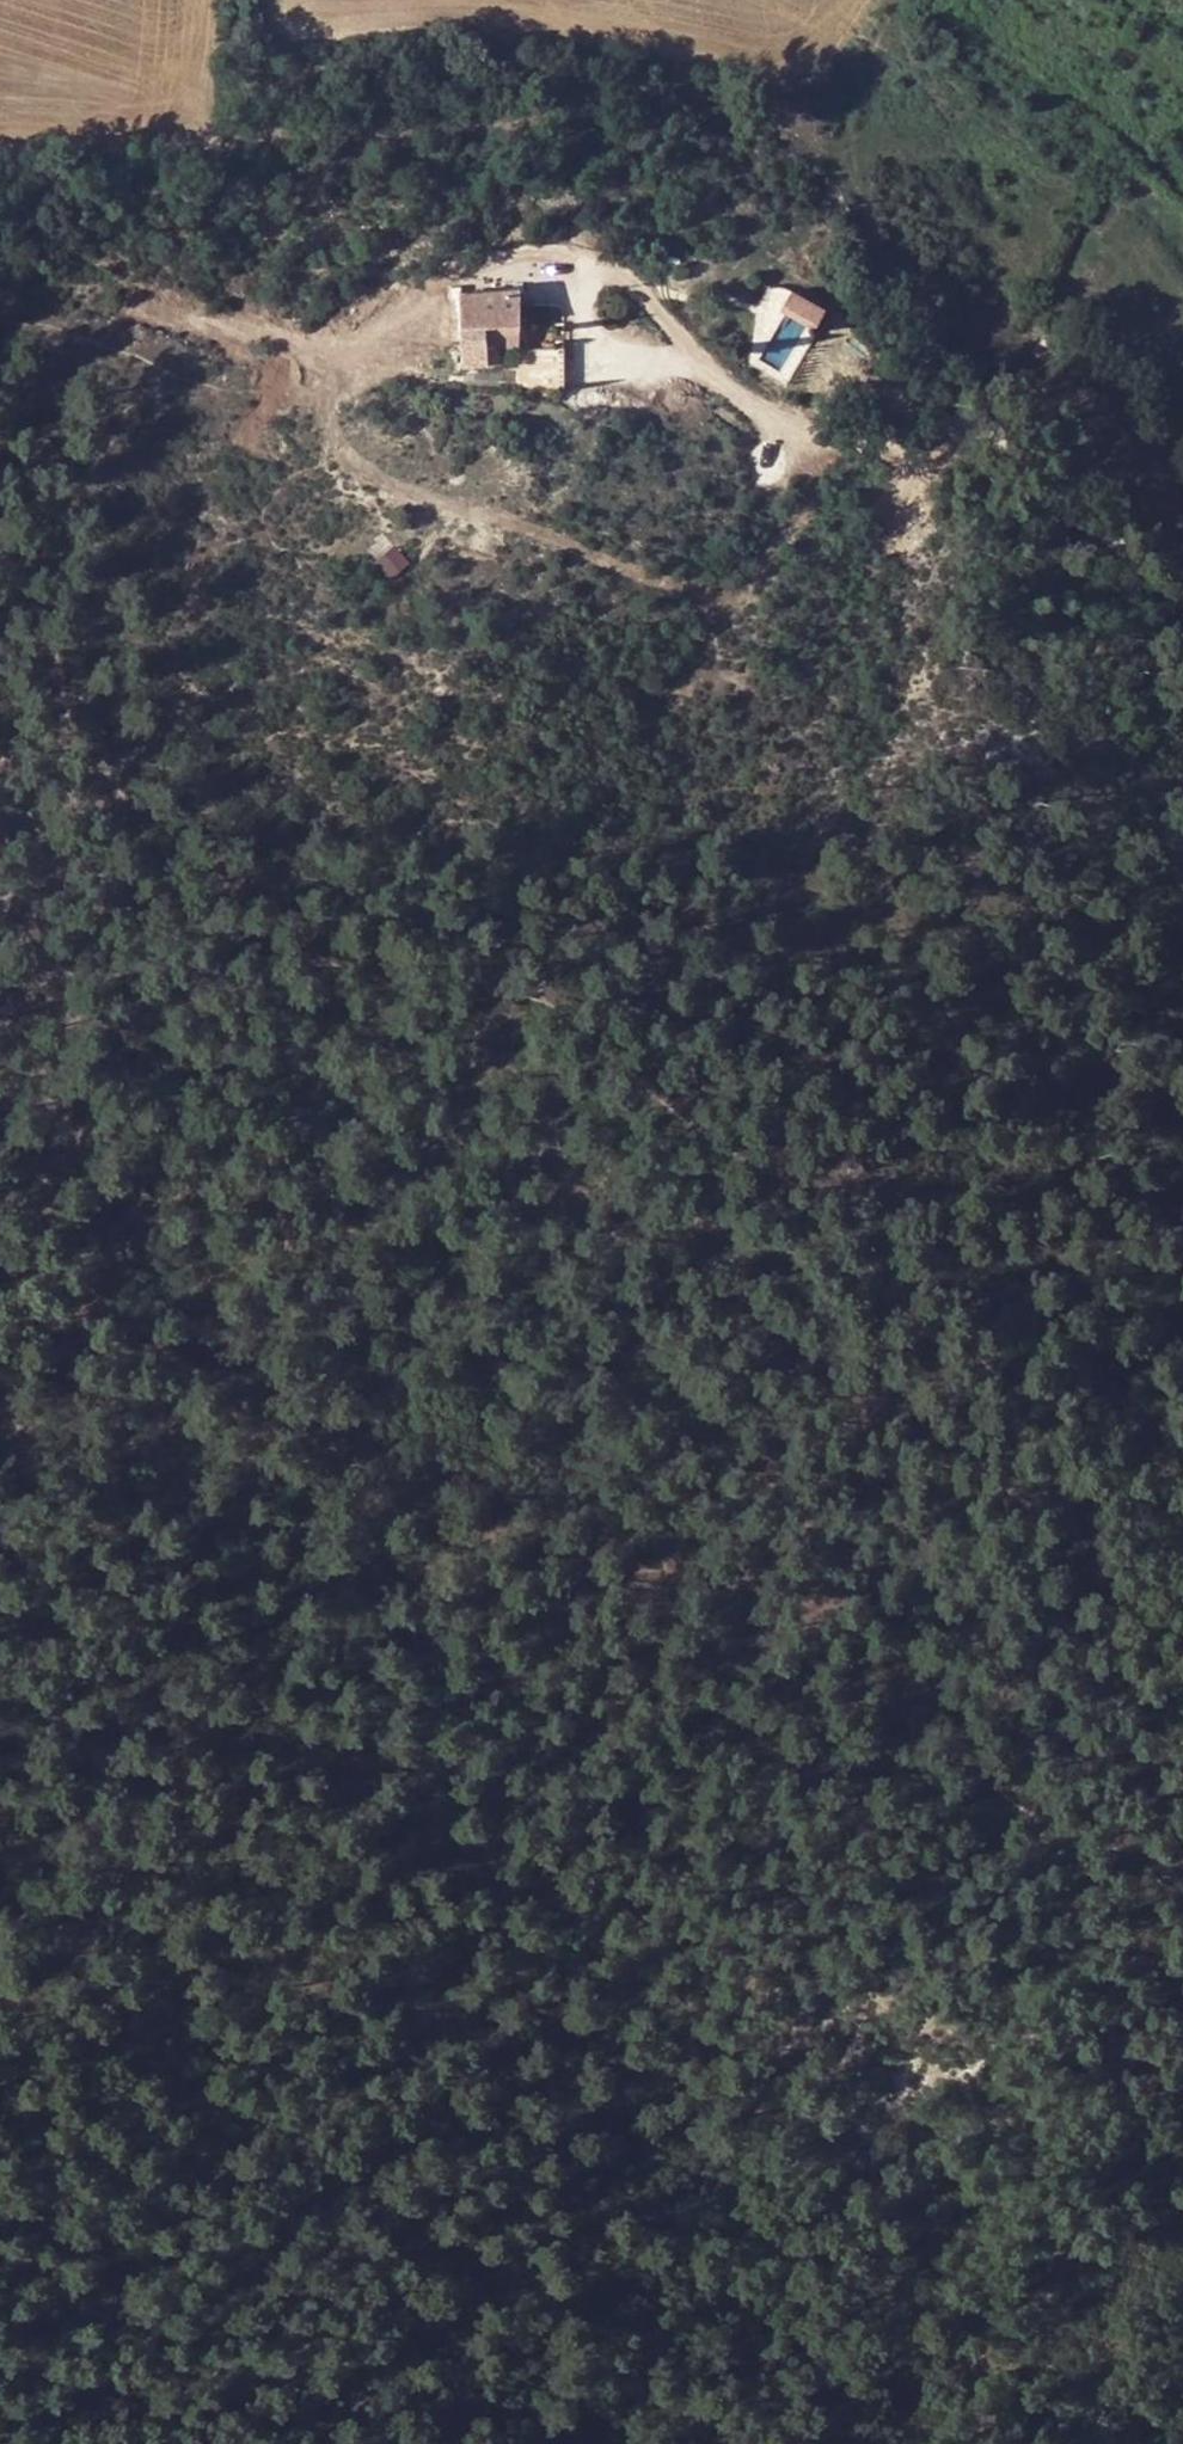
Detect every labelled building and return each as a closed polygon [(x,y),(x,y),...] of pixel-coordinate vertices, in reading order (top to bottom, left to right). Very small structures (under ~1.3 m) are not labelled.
[(520,352),(517,297),(458,299),(461,355),(520,352)] [(815,337),(826,319),(789,297),(778,316),(815,337)] [(565,356),(517,358),(519,404),(567,402),(565,356)]
